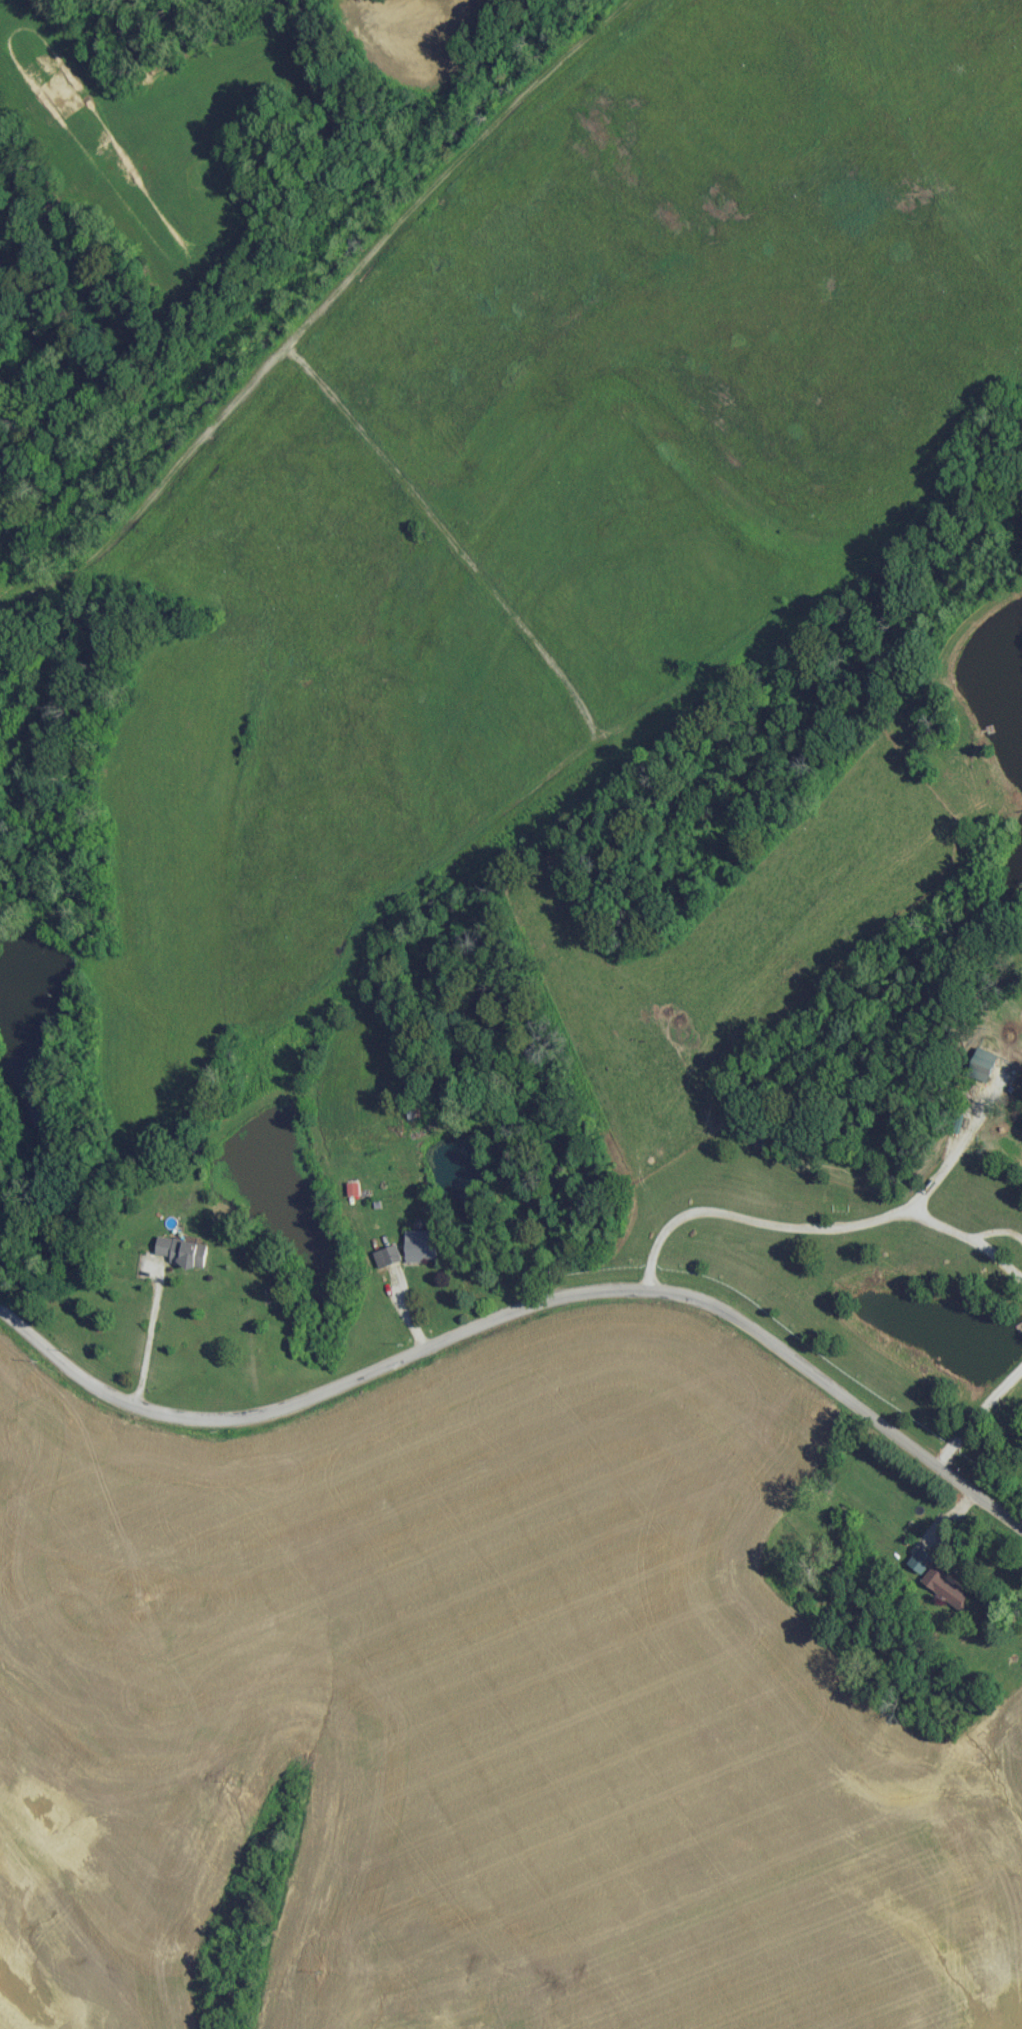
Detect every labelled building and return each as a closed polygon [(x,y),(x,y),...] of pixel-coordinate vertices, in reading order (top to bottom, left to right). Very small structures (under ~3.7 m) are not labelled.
[(438,1269),(438,1236),(408,1236),(408,1268),(438,1269)] [(210,1248),(159,1246),(157,1269),(208,1271),(210,1248)]
